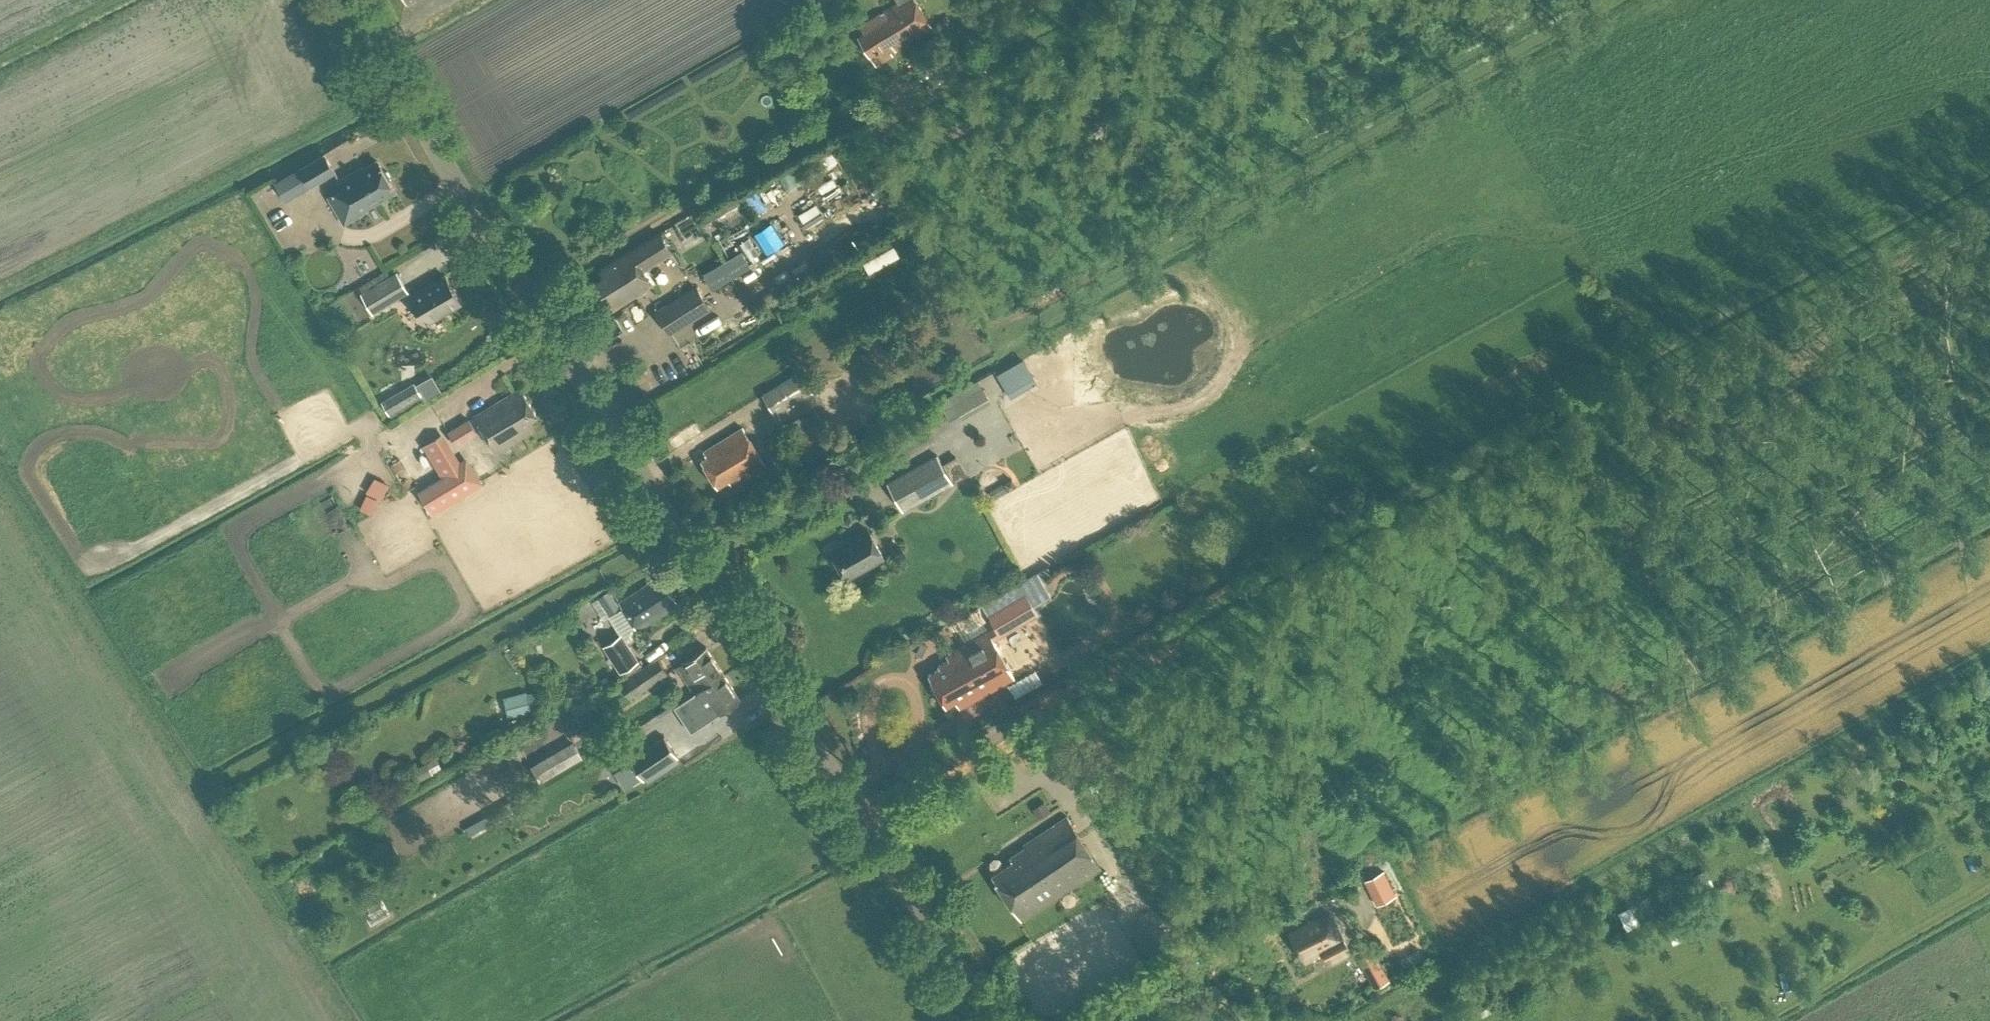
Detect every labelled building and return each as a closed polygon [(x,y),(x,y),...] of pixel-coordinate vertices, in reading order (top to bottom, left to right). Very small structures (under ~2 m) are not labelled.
[(860,24),(864,31),(857,35),(876,65),(893,55),(891,52),(932,26),(916,0),(899,0),(860,24)] [(911,55),(917,65),(923,61),(918,51),(911,55)] [(274,179),(285,198),(337,169),(325,149),(274,179)] [(387,169),(383,168),(378,159),(354,173),(352,170),(338,178),(344,189),(330,198),(343,222),(366,209),(363,205),(394,187),(389,179),(390,175),(387,169)] [(889,205),(886,187),(860,192),(864,210),(889,205)] [(749,221),(735,227),(748,254),(762,247),(749,221)] [(589,283),(605,310),(651,282),(642,266),(671,248),(659,229),(595,268),(600,276),(589,283)] [(351,255),(356,267),(373,260),(368,248),(351,255)] [(740,248),(702,271),(711,287),(750,264),(740,248)] [(361,292),(374,312),(410,289),(398,269),(361,292)] [(409,294),(425,322),(461,301),(445,273),(409,294)] [(653,309),(668,332),(709,305),(694,282),(653,309)] [(1025,358),(1000,374),(1010,391),(1036,376),(1025,358)] [(761,392),(773,412),(812,388),(800,369),(761,392)] [(949,394),(962,418),(990,401),(977,378),(949,394)] [(421,394),(414,383),(383,401),(389,412),(421,394)] [(475,414),(497,450),(534,427),(530,420),(537,415),(520,387),(475,414)] [(467,415),(445,430),(455,445),(477,430),(467,415)] [(765,463),(742,425),(703,448),(707,454),(701,458),(717,485),(729,478),(732,483),(765,463)] [(471,485),(460,466),(441,434),(424,444),(436,466),(442,476),(419,490),(430,510),(471,485)] [(886,482),(901,509),(951,481),(936,454),(886,482)] [(867,528),(830,549),(846,577),(883,556),(867,528)] [(660,574),(619,600),(636,627),(672,605),(669,599),(674,597),(660,574)] [(985,610),(1000,636),(1038,614),(1032,604),(1042,598),(1035,586),(1006,603),(1004,599),(985,610)] [(600,598),(610,614),(620,607),(610,592),(600,598)] [(956,699),(961,707),(972,701),(971,700),(1013,676),(988,630),(947,652),(950,657),(938,663),(939,666),(928,672),(946,704),(956,699)] [(620,679),(630,695),(669,671),(659,655),(644,664),(623,631),(604,642),(625,676),(620,679)] [(673,704),(674,705),(724,673),(705,645),(675,665),(693,691),(673,704)] [(674,705),(691,729),(740,695),(724,673),(674,705)] [(502,691),(507,713),(531,706),(526,685),(502,691)] [(465,729),(470,741),(482,736),(477,724),(465,729)] [(629,758),(643,779),(678,756),(665,735),(629,758)] [(529,762),(539,779),(582,753),(572,736),(529,762)] [(1033,808),(1040,819),(1052,811),(1046,800),(1033,808)] [(1013,861),(992,874),(997,881),(996,882),(1010,904),(1012,903),(1021,917),(1097,869),(1100,866),(1067,815),(1023,843),(1025,845),(1009,855),(1013,861)] [(1364,875),(1373,896),(1391,888),(1382,867),(1364,875)] [(368,914),(375,925),(389,916),(382,905),(368,914)] [(1323,949),(1329,960),(1349,950),(1343,939),(1328,911),(1293,929),(1296,934),(1291,937),(1303,960),(1323,949)] [(1367,945),(1353,953),(1372,988),(1387,980),(1367,945)]
